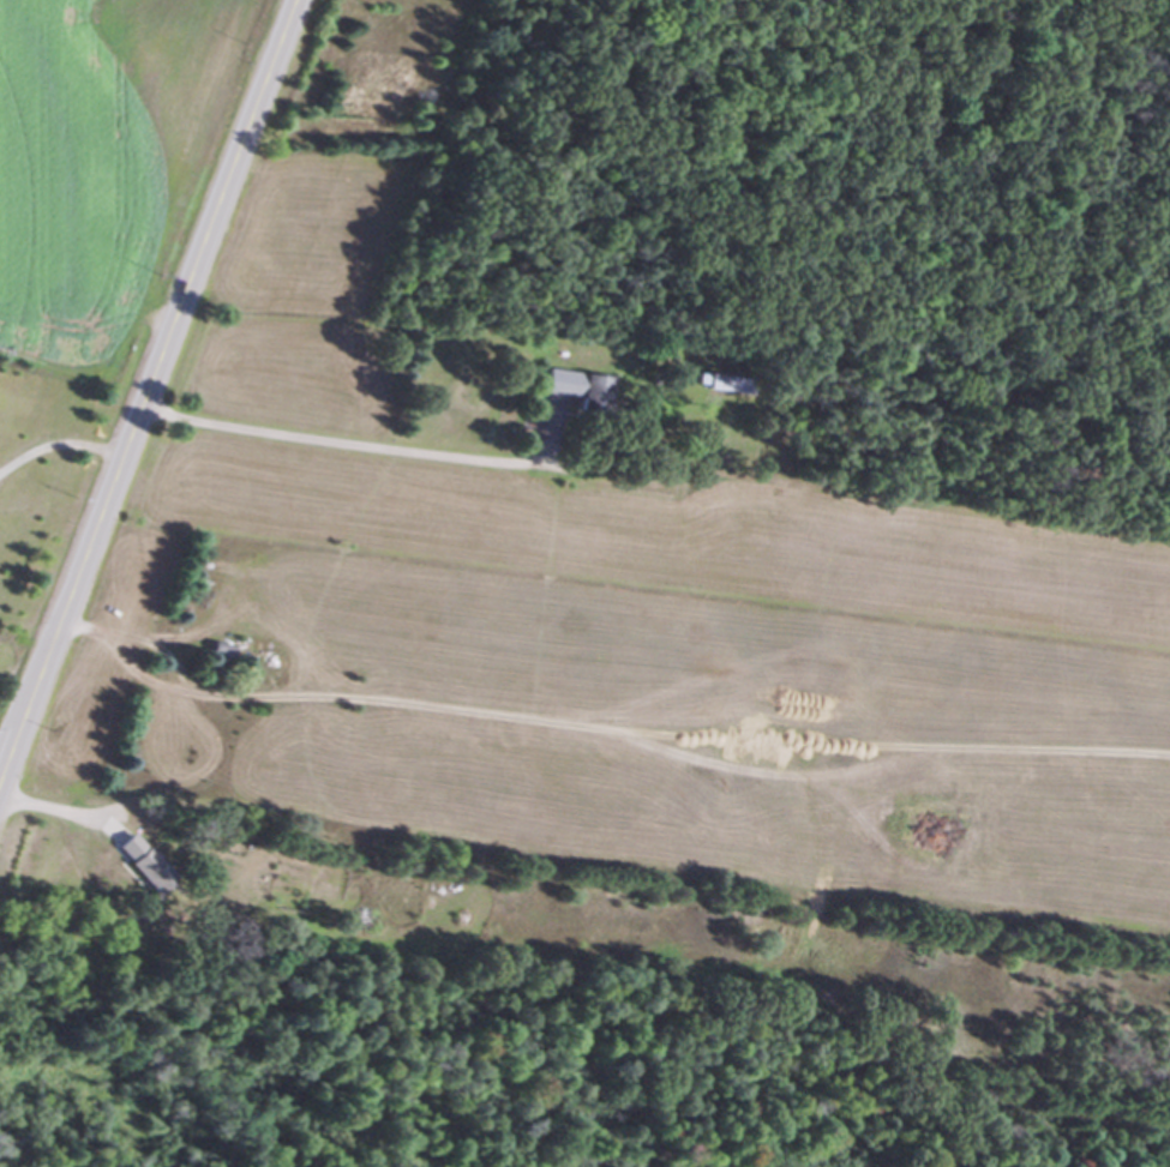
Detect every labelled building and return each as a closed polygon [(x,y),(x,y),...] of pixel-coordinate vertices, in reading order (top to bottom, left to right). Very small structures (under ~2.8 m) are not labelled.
[(606,376),(543,368),(540,392),(576,397),(573,413),(601,417),(606,376)] [(747,392),(748,377),(700,372),(698,388),(747,392)] [(229,647),(208,643),(206,655),(226,659),(229,647)] [(109,850),(152,893),(171,875),(128,832),(109,850)]
